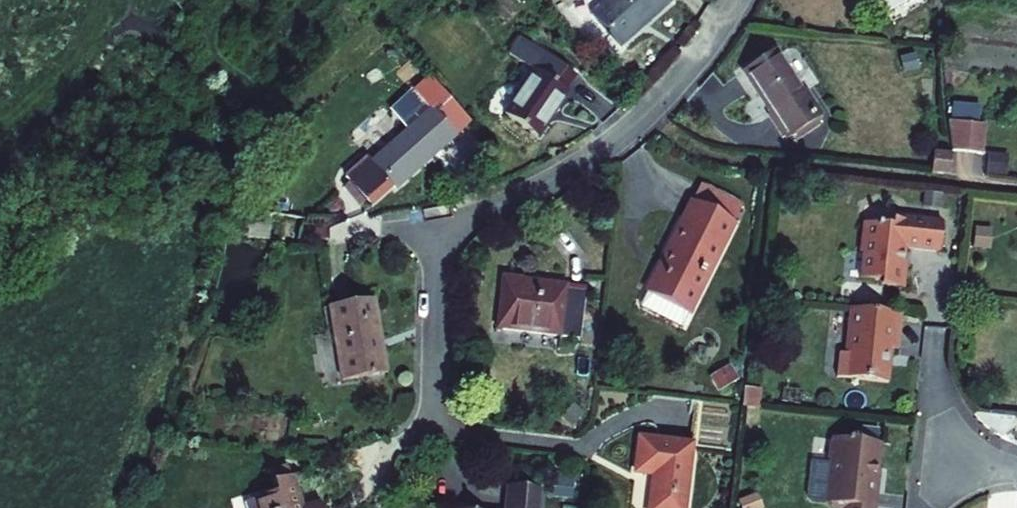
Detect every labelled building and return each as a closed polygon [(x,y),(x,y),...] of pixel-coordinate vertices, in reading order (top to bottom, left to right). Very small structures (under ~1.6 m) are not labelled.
[(669,1),(668,0),(607,0),(590,15),(619,47),(638,30),(634,26),(642,20),(645,23),(669,1)] [(885,13),(907,0),(878,0),(885,13)] [(563,90),(574,75),(520,38),(509,54),(533,71),(504,114),(535,136),(565,91),(563,90)] [(775,50),(742,72),(771,114),(769,115),(784,137),(787,135),(788,138),(794,134),(798,139),(821,124),(817,119),(823,115),(806,90),(803,92),(775,50)] [(470,121),(430,77),(414,91),(432,110),(373,162),(369,158),(346,178),(370,205),(392,185),(395,188),(470,121)] [(957,102),(955,115),(982,118),(983,105),(957,102)] [(980,153),(983,124),(947,120),(951,150),(980,153)] [(932,151),(931,172),(949,174),(951,153),(932,151)] [(701,183),(692,200),(734,222),(743,204),(701,183)] [(734,222),(692,200),(646,291),(647,292),(688,313),(734,222)] [(890,215),(889,225),(860,222),(857,251),(862,251),(860,279),(881,281),(886,288),(902,290),(905,262),(900,262),(901,247),(937,251),(940,219),(890,215)] [(497,328),(580,337),(586,287),(503,277),(497,328)] [(680,327),(688,313),(647,292),(640,306),(680,327)] [(342,381),(386,373),(373,299),(331,306),(342,381)] [(898,351),(902,314),(851,308),(846,354),(839,353),(837,377),(887,383),(890,350),(898,351)] [(717,392),(739,379),(729,364),(708,377),(717,392)] [(761,389),(744,387),(742,407),(759,409),(761,389)] [(984,425),(1002,437),(1012,431),(1013,419),(974,414),(984,425)] [(692,444),(639,437),(635,472),(653,474),(649,507),(684,507),(692,444)] [(829,507),(833,507),(875,507),(877,485),(875,481),(871,478),(873,467),(877,468),(880,443),(832,438),(827,442),(826,458),(829,463),(825,504),(829,507)] [(810,502),(825,504),(829,463),(811,461),(807,498),(810,502)] [(274,494),(244,503),(245,507),(299,507),(285,466),(266,471),(274,494)] [(548,477),(546,496),(572,498),(574,480),(548,477)] [(506,507),(536,507),(538,489),(508,486),(506,507)] [(739,507),(763,507),(756,493),(736,501),(739,507)]
